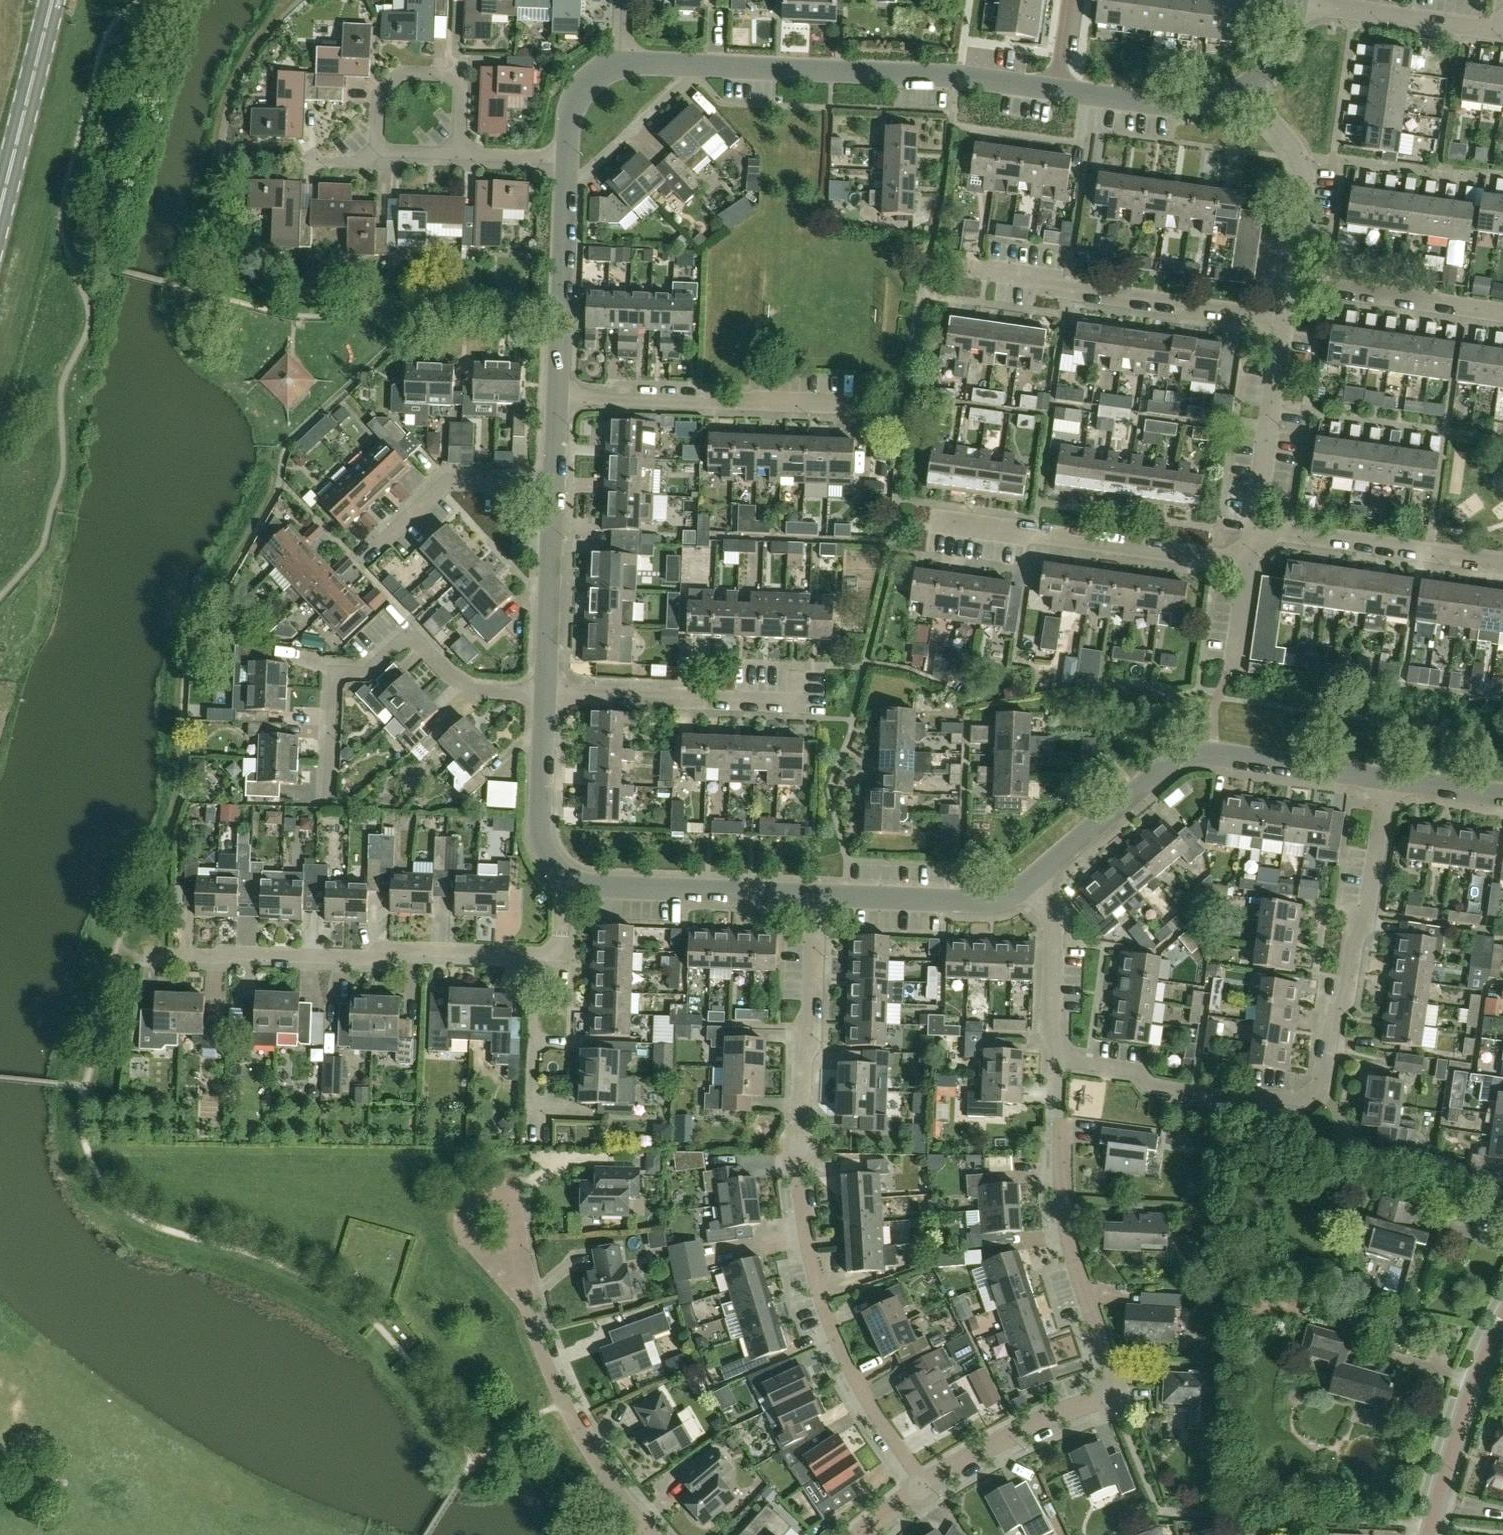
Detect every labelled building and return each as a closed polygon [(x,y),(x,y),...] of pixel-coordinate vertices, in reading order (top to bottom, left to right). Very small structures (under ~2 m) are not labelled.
[(448,19),(448,0),(393,0),(393,16),(383,15),(382,42),(433,44),(434,19),(448,19)] [(517,18),(518,0),(454,0),(454,1),(467,2),(465,40),(491,42),(492,17),(517,18)] [(517,18),(518,18),(517,22),(554,23),(553,36),(580,37),(582,0),(518,0),(517,18)] [(677,8),(679,8),(679,12),(694,12),(694,9),(703,9),(703,0),(677,0),(677,8)] [(810,22),(811,0),(785,0),(784,20),(794,21),(794,24),(808,25),(808,22),(810,22)] [(810,22),(811,22),(811,25),(825,25),(825,22),(835,23),(836,0),(811,0),(810,22)] [(1000,6),(1040,12),(1042,0),(1001,0),(1000,6)] [(1127,0),(1091,0),(1089,21),(1095,21),(1095,26),(1123,30),(1127,0)] [(1123,30),(1151,33),(1155,0),(1127,0),(1123,30)] [(1151,33),(1179,37),(1184,0),(1155,0),(1151,33)] [(1179,37),(1207,40),(1212,1),(1207,0),(1184,0),(1179,37)] [(1207,40),(1235,44),(1237,27),(1243,27),(1246,0),(1236,0),(1236,4),(1212,1),(1207,40)] [(1040,12),(1000,6),(996,34),(1014,37),(1013,44),(1041,48),(1043,37),(1036,36),(1040,12)] [(319,75),(318,101),(342,103),(343,77),(368,78),(370,26),(344,25),(343,51),(319,50),(318,75),(319,75)] [(1372,69),(1408,74),(1410,54),(1358,46),(1356,56),(1374,58),(1372,69)] [(1484,106),(1489,70),(1491,52),(1482,51),(1479,68),(1467,67),(1462,103),(1484,106)] [(1484,106),(1502,109),(1502,53),(1501,53),(1499,71),(1489,70),(1484,106)] [(535,60),(508,58),(507,72),(482,70),(479,132),(505,134),(507,96),(533,97),(535,60)] [(1405,94),(1408,74),(1372,69),(1354,66),(1353,76),(1371,78),(1370,89),(1405,94)] [(305,101),(318,101),(319,75),(318,75),(280,73),(278,112),(253,111),(252,136),(303,139),(305,101)] [(1405,94),(1370,89),(1352,87),(1350,96),(1368,99),(1367,109),(1402,114),(1405,94)] [(692,107),(676,122),(701,150),(702,149),(710,157),(725,144),(730,149),(739,141),(720,120),(711,128),(707,123),(692,107)] [(1400,134),(1402,114),(1367,109),(1349,107),(1348,116),(1366,118),(1364,129),(1400,134)] [(676,122),(660,137),(674,152),(685,164),(693,158),(700,166),(710,157),(702,149),(701,150),(676,122)] [(1400,134),(1364,129),(1346,127),(1345,136),(1363,139),(1361,150),(1397,155),(1400,134)] [(886,151),(918,152),(918,130),(887,129),(886,151)] [(831,148),(843,148),(843,139),(831,138),(831,148)] [(995,192),(996,180),(1000,149),(976,146),(972,176),(985,179),(983,191),(995,192)] [(843,148),(831,148),(831,158),(843,158),(843,148)] [(1024,153),(1000,149),(996,180),(1009,182),(1007,194),(1018,196),(1020,184),(1024,153)] [(917,174),(918,152),(886,151),(885,173),(917,174)] [(1024,153),(1020,184),(1032,186),(1031,197),(1042,199),(1044,187),(1047,156),(1024,153)] [(640,155),(624,170),(650,197),(657,190),(666,199),(674,192),(670,187),(666,183),(654,170),(640,155)] [(1047,156),(1044,187),(1056,189),(1055,201),(1065,202),(1072,160),(1047,156)] [(693,173),(689,169),(679,178),(695,196),(706,186),(693,173)] [(650,197),(624,170),(608,185),(615,193),(608,200),(592,200),(591,224),(619,225),(632,212),(633,213),(650,197)] [(885,173),(885,192),(884,195),(916,196),(917,174),(885,173)] [(1369,230),(1374,193),(1376,176),(1367,174),(1365,192),(1352,191),(1349,216),(1347,225),(1347,227),(1369,230)] [(1120,210),(1124,179),(1100,175),(1095,205),(1109,207),(1107,220),(1119,221),(1120,210)] [(748,191),(760,191),(760,176),(748,176),(748,191)] [(1374,193),(1369,230),(1389,232),(1394,196),(1396,179),(1387,177),(1385,195),(1374,193)] [(695,196),(679,178),(670,187),(674,192),(686,204),(695,196)] [(1124,179),(1120,210),(1133,211),(1131,224),(1142,225),(1143,213),(1147,182),(1124,179)] [(1389,232),(1409,235),(1414,199),(1417,181),(1407,180),(1405,198),(1394,196),(1389,232)] [(1498,181),(1495,198),(1483,197),(1478,233),(1500,236),(1502,213),(1502,182),(1498,181)] [(829,191),(849,192),(849,182),(830,182),(829,191)] [(1165,228),(1167,216),(1171,185),(1147,182),(1143,213),(1157,215),(1155,227),(1165,228)] [(312,228),(313,210),(300,210),(301,185),(250,183),(248,209),(273,210),(271,248),(311,250),(312,228)] [(477,209),(465,208),(464,226),(463,226),(462,247),(501,249),(502,210),(527,211),(529,185),(478,183),(477,209)] [(1409,235),(1429,238),(1434,202),(1436,184),(1428,183),(1425,201),(1414,199),(1409,235)] [(1171,185),(1167,216),(1180,218),(1178,230),(1189,232),(1191,219),(1195,189),(1171,185)] [(386,246),(387,231),(375,230),(376,205),(351,204),(352,187),(320,186),(320,203),(313,203),(313,210),(312,228),(349,229),(348,255),(387,256),(388,246),(386,246)] [(1448,241),(1454,204),(1456,187),(1447,186),(1445,203),(1434,202),(1429,238),(1448,241)] [(1213,235),(1215,222),(1219,192),(1195,189),(1191,219),(1204,221),(1202,233),(1213,235)] [(1454,204),(1448,241),(1468,244),(1476,190),(1467,189),(1464,206),(1454,204)] [(849,192),(829,191),(829,201),(841,201),(849,201),(849,192)] [(884,195),(885,192),(870,191),(870,207),(884,208),(884,216),(915,218),(916,196),(884,195)] [(1237,238),(1237,235),(1239,223),(1241,211),(1243,196),(1219,192),(1215,222),(1228,224),(1226,236),(1237,238)] [(464,226),(465,208),(465,199),(401,196),(400,222),(387,222),(387,231),(386,246),(388,246),(425,248),(426,224),(463,226),(464,226)] [(1239,223),(1262,226),(1263,214),(1241,211),(1239,223)] [(1340,223),(1340,224),(1347,225),(1349,216),(1341,215),(1340,223)] [(964,220),(960,253),(977,255),(981,222),(964,220)] [(1262,226),(1239,223),(1237,235),(1260,238),(1262,226)] [(1012,240),(1014,227),(996,224),(995,237),(1012,240)] [(1029,229),(1014,227),(1012,240),(1028,242),(1029,229)] [(1043,244),(1060,246),(1062,234),(1045,231),(1043,244)] [(699,248),(707,240),(701,234),(693,241),(699,248)] [(1237,235),(1237,238),(1236,247),(1258,250),(1260,238),(1237,235)] [(1234,259),(1256,262),(1258,250),(1236,247),(1234,259)] [(612,249),(590,248),(589,262),(611,263),(612,249)] [(616,249),(616,263),(631,264),(632,249),(616,249)] [(645,251),(644,263),(653,264),(654,251),(645,251)] [(1097,251),(1096,263),(1113,266),(1114,253),(1097,251)] [(664,252),(664,262),(674,262),(674,252),(664,252)] [(677,266),(694,267),(694,255),(678,254),(677,266)] [(1136,269),(1137,257),(1120,254),(1118,267),(1136,269)] [(1152,259),(1137,257),(1136,269),(1150,271),(1152,259)] [(1256,262),(1234,259),(1234,263),(1232,270),(1255,274),(1256,262)] [(1166,274),(1183,276),(1185,263),(1168,261),(1166,274)] [(1231,282),(1232,270),(1234,263),(1219,261),(1218,268),(1217,268),(1215,280),(1231,282)] [(1185,263),(1183,276),(1199,278),(1200,265),(1185,263)] [(1232,270),(1231,282),(1253,285),(1255,274),(1232,270)] [(1436,282),(1437,272),(1425,270),(1423,281),(1434,282),(1436,282)] [(1456,285),(1457,273),(1443,271),(1442,283),(1456,285)] [(672,298),(670,352),(671,352),(670,359),(680,359),(681,332),(693,332),(694,298),(698,299),(698,285),(673,284),(672,298)] [(607,329),(609,295),(588,294),(586,349),(596,349),(597,328),(607,329)] [(609,295),(607,329),(619,329),(618,357),(627,358),(631,296),(609,295)] [(639,330),(650,331),(652,297),(631,296),(627,358),(637,358),(639,330)] [(660,352),(670,352),(672,298),(652,297),(650,331),(661,331),(660,352)] [(1354,333),(1357,315),(1347,314),(1345,331),(1333,330),(1327,366),(1349,368),(1354,333)] [(972,351),(976,319),(952,315),(947,347),(961,350),(959,361),(970,363),(972,351)] [(1354,333),(1349,368),(1369,371),(1374,335),(1377,318),(1367,317),(1365,334),(1354,333)] [(994,354),(999,322),(976,319),(972,351),(985,353),(983,365),(993,366),(994,354)] [(1369,371),(1388,374),(1393,338),(1394,338),(1396,320),(1387,319),(1385,337),(1374,335),(1369,371)] [(1017,370),(1019,357),(1024,326),(999,322),(994,354),(1008,356),(1006,368),(1017,370)] [(1393,338),(1388,374),(1409,377),(1414,341),(1417,323),(1408,322),(1405,339),(1394,338),(1393,338)] [(1098,357),(1102,327),(1078,324),(1077,335),(1065,333),(1062,356),(1074,358),(1074,354),(1088,356),(1087,368),(1096,369),(1098,357)] [(1409,377),(1429,380),(1434,344),(1437,326),(1427,325),(1425,342),(1414,341),(1409,377)] [(1048,330),(1024,326),(1019,357),(1032,359),(1030,372),(1041,373),(1048,330)] [(1126,330),(1102,327),(1098,357),(1111,359),(1109,371),(1120,372),(1122,361),(1126,330)] [(1434,344),(1429,380),(1448,382),(1456,329),(1447,328),(1444,345),(1434,344)] [(1126,330),(1122,361),(1135,363),(1133,374),(1144,376),(1145,374),(1150,334),(1126,330)] [(1478,387),(1483,350),(1486,333),(1476,332),(1474,349),(1462,348),(1457,384),(1478,387)] [(1150,334),(1145,374),(1157,376),(1157,378),(1168,379),(1169,372),(1174,337),(1150,334)] [(1478,387),(1498,389),(1502,354),(1502,336),(1497,335),(1494,352),(1483,350),(1478,387)] [(1174,337),(1169,372),(1181,374),(1180,382),(1192,383),(1198,340),(1174,337)] [(1198,340),(1192,383),(1215,387),(1221,344),(1198,340)] [(590,352),(588,373),(602,374),(604,353),(590,352)] [(289,410),(316,382),(288,354),(260,382),(289,410)] [(473,403),(497,404),(498,365),(474,364),(473,394),(464,393),(463,407),(473,407),(473,403)] [(405,404),(428,405),(430,366),(406,365),(405,399),(395,398),(395,409),(404,409),(405,404)] [(497,404),(514,405),(513,438),(525,438),(526,414),(525,414),(525,404),(521,404),(523,366),(498,365),(497,404)] [(430,366),(428,405),(463,407),(464,393),(452,393),(453,367),(430,366)] [(972,402),(987,404),(989,391),(988,391),(989,383),(977,382),(976,390),(974,389),(972,402)] [(1055,401),(1083,404),(1085,392),(1057,388),(1055,401)] [(1344,402),(1358,404),(1360,390),(1346,388),(1344,402)] [(941,389),(937,413),(954,416),(958,391),(941,389)] [(989,391),(987,404),(1004,407),(1006,394),(989,391)] [(1037,398),(1021,396),(1020,408),(1037,411),(1048,412),(1050,395),(1038,394),(1037,398)] [(1099,407),(1115,409),(1117,396),(1101,394),(1099,407)] [(1115,409),(1132,412),(1134,398),(1117,396),(1115,409)] [(1385,398),(1384,407),(1395,409),(1396,400),(1385,398)] [(1147,414),(1163,416),(1165,403),(1148,401),(1147,414)] [(1165,403),(1163,416),(1179,418),(1181,406),(1165,403)] [(1424,413),(1435,415),(1436,406),(1425,404),(1424,413)] [(344,407),(334,415),(339,422),(350,413),(344,407)] [(1113,421),(1115,409),(1099,407),(1098,419),(1113,421)] [(1195,420),(1211,422),(1213,410),(1188,407),(1187,419),(1195,420)] [(1064,422),(1081,425),(1082,412),(1056,408),(1054,420),(1064,422)] [(984,424),(986,411),(971,409),(969,422),(977,423),(975,434),(983,435),(984,424)] [(1130,423),(1132,412),(1115,409),(1113,421),(1130,423)] [(986,411),(984,424),(1001,426),(1003,414),(986,411)] [(1019,416),(1017,428),(1033,430),(1035,418),(1019,416)] [(410,458),(398,445),(382,428),(375,419),(368,426),(377,437),(382,442),(367,456),(393,484),(409,469),(404,463),(410,458)] [(382,428),(398,445),(407,437),(391,420),(382,428)] [(1144,433),(1160,436),(1162,423),(1146,420),(1144,433)] [(610,459),(655,461),(656,447),(643,447),(644,434),(655,434),(655,424),(612,422),(612,437),(607,437),(606,459),(610,459)] [(462,448),(462,424),(450,423),(449,447),(462,448)] [(1162,423),(1160,436),(1177,438),(1179,425),(1162,423)] [(474,424),(462,424),(462,448),(473,448),(474,424)] [(1090,440),(1091,427),(1065,424),(1064,438),(1090,440)] [(1333,479),(1338,443),(1340,425),(1331,424),(1328,442),(1317,440),(1312,476),(1333,479)] [(1333,479),(1353,482),(1358,446),(1361,428),(1351,426),(1349,445),(1338,443),(1333,479)] [(1192,440),(1209,443),(1211,430),(1194,428),(1192,440)] [(313,429),(308,434),(316,443),(321,438),(313,429)] [(1353,482),(1373,484),(1378,448),(1381,430),(1371,429),(1369,447),(1358,446),(1353,482)] [(1394,487),(1398,451),(1401,433),(1391,432),(1389,450),(1378,448),(1373,484),(1394,487)] [(1394,487),(1413,490),(1418,454),(1421,436),(1411,434),(1408,453),(1398,451),(1394,487)] [(733,475),(734,438),(710,437),(708,468),(708,474),(723,475),(722,481),(732,481),(733,475)] [(756,482),(757,470),(758,439),(734,438),(733,475),(746,475),(746,482),(756,482)] [(1429,455),(1418,454),(1413,490),(1433,492),(1440,439),(1431,438),(1429,455)] [(758,439),(757,470),(771,471),(770,483),(781,483),(782,440),(758,439)] [(782,440),(781,483),(781,486),(794,486),(794,483),(805,484),(806,441),(782,440)] [(818,485),(829,485),(831,442),(806,441),(805,484),(818,485)] [(855,442),(831,442),(829,485),(853,486),(855,442)] [(953,491),(957,460),(943,458),(945,445),(934,444),(927,488),(953,491)] [(1055,488),(1079,491),(1083,461),(1070,460),(1072,446),(1061,445),(1055,488)] [(976,494),(980,463),(967,461),(969,449),(959,447),(957,460),(953,491),(976,494)] [(884,469),(881,449),(870,450),(872,470),(884,469)] [(1083,461),(1079,491),(1102,495),(1107,464),(1093,463),(1095,450),(1085,449),(1083,461)] [(976,494),(1000,498),(1004,467),(990,465),(992,452),(982,451),(980,463),(976,494)] [(1108,452),(1107,464),(1102,495),(1127,498),(1131,468),(1118,466),(1120,454),(1108,452)] [(1006,454),(1004,467),(1000,498),(1024,501),(1028,470),(1014,468),(1016,455),(1006,454)] [(1151,501),(1155,471),(1141,469),(1143,457),(1132,455),(1131,468),(1127,498),(1151,501)] [(393,484),(367,456),(351,471),(377,499),(393,484)] [(655,461),(610,459),(610,473),(606,473),(605,493),(610,494),(653,495),(655,461)] [(1156,459),(1155,471),(1151,501),(1174,504),(1178,474),(1165,472),(1166,460),(1156,459)] [(1178,474),(1174,504),(1199,508),(1203,478),(1187,475),(1189,463),(1180,462),(1178,474)] [(335,486),(361,514),(377,499),(351,471),(335,486)] [(865,482),(864,497),(880,498),(881,483),(865,482)] [(396,498),(405,489),(399,483),(391,492),(396,498)] [(361,514),(335,486),(318,501),(345,529),(361,514)] [(405,489),(396,498),(402,504),(411,496),(405,489)] [(653,495),(610,494),(609,508),(605,508),(604,530),(639,532),(639,522),(649,522),(652,520),(653,495)] [(674,520),(675,495),(661,494),(660,519),(674,520)] [(365,527),(373,519),(368,513),(360,520),(359,521),(365,527)] [(697,532),(709,532),(710,515),(698,515),(697,532)] [(261,553),(276,569),(305,542),(290,526),(286,529),(276,518),(276,517),(275,516),(260,541),(261,542),(262,541),(267,547),(261,553)] [(373,519),(365,527),(370,533),(379,525),(373,519)] [(738,534),(754,534),(754,521),(738,521),(738,534)] [(754,521),(754,534),(770,535),(771,522),(754,521)] [(786,536),(801,536),(802,523),(786,523),(786,536)] [(802,523),(801,536),(819,537),(819,524),(802,523)] [(310,531),(318,540),(324,534),(316,525),(310,531)] [(835,525),(834,538),(851,538),(851,525),(835,525)] [(421,552),(438,569),(463,546),(447,528),(421,552)] [(318,540),(310,531),(304,536),(312,545),(318,540)] [(709,549),(709,532),(697,532),(697,548),(709,549)] [(640,545),(655,545),(656,545),(656,535),(641,535),(640,545)] [(739,553),(740,541),(723,540),(723,553),(739,553)] [(756,541),(740,541),(739,553),(756,554),(756,541)] [(276,569),(291,585),(320,559),(305,542),(276,569)] [(787,555),(788,543),(771,542),(771,555),(787,555)] [(804,543),(788,543),(787,555),(803,556),(804,543)] [(655,557),(655,545),(640,545),(641,558),(655,557)] [(820,557),(837,558),(837,556),(837,548),(837,545),(820,545),(820,557)] [(463,546),(438,569),(428,578),(435,585),(444,576),(454,586),(479,563),(463,546)] [(586,591),(590,591),(634,592),(635,592),(636,580),(630,580),(628,576),(622,577),(623,567),(635,568),(636,556),(592,554),(591,570),(587,570),(586,591)] [(340,562),(348,571),(354,566),(346,557),(340,562)] [(320,559),(291,585),(306,601),(334,574),(320,559)] [(348,571),(340,562),(333,568),(341,577),(348,571)] [(461,612),(470,604),(495,580),(479,563),(454,586),(463,597),(454,605),(461,612)] [(1283,609),(1282,613),(1302,616),(1304,606),(1303,606),(1308,566),(1288,563),(1285,581),(1286,581),(1285,594),(1284,595),(1283,604),(1283,609)] [(674,565),(674,585),(686,585),(686,565),(674,565)] [(1061,612),(1063,600),(1068,570),(1044,566),(1039,597),(1052,599),(1051,611),(1061,612)] [(1308,566),(1303,606),(1304,606),(1324,609),(1329,569),(1308,566)] [(1329,569),(1324,609),(1344,612),(1349,572),(1329,569)] [(1086,615),(1087,603),(1092,573),(1068,570),(1063,600),(1077,602),(1075,614),(1086,615)] [(932,618),(939,576),(914,572),(910,603),(924,605),(922,617),(932,618)] [(1349,572),(1344,612),(1365,615),(1371,575),(1349,572)] [(1092,573),(1087,603),(1100,605),(1098,618),(1109,619),(1111,607),(1115,576),(1092,573)] [(321,617),(349,590),(334,574),(306,601),(321,617)] [(1371,575),(1365,615),(1378,617),(1379,617),(1379,621),(1387,622),(1387,618),(1392,578),(1371,575)] [(394,596),(400,603),(409,595),(403,588),(391,576),(382,584),(394,596)] [(939,576),(932,618),(956,622),(958,609),(963,579),(939,576)] [(1132,622),(1134,610),(1138,580),(1115,576),(1111,607),(1123,609),(1122,621),(1132,622)] [(1262,578),(1261,590),(1285,594),(1286,581),(1285,581),(1265,578),(1262,578)] [(1413,581),(1392,578),(1387,618),(1407,621),(1413,581)] [(980,625),(982,613),(987,582),(963,579),(958,609),(956,622),(980,625)] [(512,598),(495,580),(470,604),(480,615),(470,624),(489,645),(506,629),(494,615),(512,598)] [(1156,626),(1158,614),(1162,583),(1138,580),(1134,610),(1147,612),(1145,624),(1156,626)] [(987,582),(982,613),(995,615),(993,627),(1004,629),(1004,632),(1015,634),(1019,609),(1007,607),(1010,586),(987,582)] [(1438,625),(1443,585),(1420,582),(1415,622),(1414,635),(1435,638),(1437,625),(1438,625)] [(1187,587),(1162,583),(1158,614),(1172,615),(1170,628),(1181,629),(1187,587)] [(1443,585),(1438,625),(1450,627),(1449,638),(1457,639),(1458,628),(1463,588),(1443,585)] [(372,600),(367,604),(375,612),(387,601),(376,588),(368,595),(372,600)] [(1458,628),(1472,630),(1470,640),(1476,641),(1483,591),(1463,588),(1458,628)] [(349,590),(321,617),(336,633),(364,607),(349,590)] [(1261,590),(1259,601),(1283,604),(1284,595),(1285,594),(1261,590)] [(585,626),(589,626),(632,629),(634,592),(590,591),(590,605),(586,605),(585,626)] [(687,635),(711,637),(713,604),(714,592),(689,591),(687,635)] [(1497,646),(1502,606),(1502,594),(1483,591),(1476,641),(1490,643),(1490,645),(1497,646)] [(711,637),(735,638),(736,606),(737,593),(728,592),(727,605),(713,604),(711,637)] [(736,606),(735,638),(759,639),(761,607),(761,594),(751,594),(751,606),(736,606)] [(763,594),(761,594),(761,607),(759,639),(783,640),(784,608),(785,595),(775,595),(775,601),(762,601),(763,594)] [(420,607),(409,595),(400,603),(412,615),(420,607)] [(807,641),(808,609),(809,596),(800,596),(785,595),(784,608),(783,640),(807,641)] [(823,610),(808,609),(807,641),(832,642),(834,597),(824,597),(823,610)] [(1259,601),(1258,613),(1282,616),(1282,613),(1283,609),(1283,604),(1259,601)] [(1258,613),(1256,623),(1280,627),(1282,616),(1258,613)] [(431,636),(440,628),(431,618),(423,627),(431,636)] [(678,631),(679,620),(667,620),(667,630),(678,631)] [(1256,623),(1255,635),(1278,639),(1280,627),(1256,623)] [(632,639),(632,629),(589,626),(588,642),(584,641),(583,663),(618,665),(618,664),(630,665),(632,639)] [(449,638),(440,628),(431,636),(440,646),(449,638)] [(292,640),(298,634),(293,629),(283,639),(292,640)] [(1255,635),(1253,647),(1277,650),(1277,648),(1278,639),(1255,635)] [(303,637),(302,646),(316,648),(317,639),(303,637)] [(1056,653),(1058,640),(1041,638),(1040,650),(1056,653)] [(953,649),(951,662),(966,664),(969,651),(959,650),(960,641),(954,640),(953,649)] [(928,658),(929,646),(913,643),(911,656),(928,658)] [(288,646),(285,655),(305,662),(308,654),(288,646)] [(950,662),(951,662),(953,649),(937,647),(935,660),(936,660),(933,677),(946,682),(950,662)] [(1253,647),(1251,661),(1275,664),(1276,652),(1277,650),(1253,647)] [(248,688),(287,689),(288,666),(271,666),(271,649),(238,648),(236,687),(248,688)] [(1127,662),(1128,650),(1113,648),(1111,660),(1127,662)] [(1276,652),(1275,664),(1283,665),(1286,650),(1277,648),(1277,650),(1276,652)] [(1145,652),(1128,650),(1127,662),(1143,664),(1145,652)] [(1294,668),(1305,670),(1308,653),(1296,652),(1294,668)] [(1159,667),(1176,669),(1178,656),(1161,655),(1159,667)] [(1313,671),(1325,673),(1327,656),(1316,655),(1313,671)] [(1335,674),(1345,676),(1348,659),(1338,657),(1335,674)] [(1356,677),(1367,679),(1370,662),(1358,660),(1356,677)] [(1377,680),(1388,682),(1390,665),(1380,663),(1377,680)] [(1251,664),(1249,674),(1273,677),(1274,667),(1251,664)] [(1077,680),(1092,682),(1094,668),(1079,666),(1077,680)] [(651,677),(666,678),(666,667),(651,667),(651,677)] [(1405,684),(1417,686),(1419,669),(1408,667),(1405,684)] [(1427,688),(1437,689),(1441,672),(1430,670),(1427,688)] [(1448,691),(1460,692),(1463,675),(1450,673),(1448,691)] [(1469,694),(1480,695),(1482,678),(1472,676),(1469,694)] [(397,718),(422,695),(406,678),(388,694),(379,685),(371,694),(362,702),(378,719),(388,709),(397,718)] [(1501,698),(1502,699),(1502,681),(1492,679),(1490,696),(1501,698)] [(235,723),(248,724),(269,725),(269,713),(285,714),(287,689),(248,688),(248,700),(236,700),(236,710),(235,723)] [(356,696),(362,702),(371,694),(365,688),(356,696)] [(422,695),(397,718),(399,721),(403,733),(397,739),(411,754),(412,753),(429,737),(428,737),(421,729),(439,713),(422,695)] [(881,733),(925,734),(926,725),(914,725),(914,712),(881,711),(881,733)] [(587,751),(591,751),(622,752),(623,727),(636,728),(637,716),(593,714),(592,730),(588,729),(587,751)] [(971,736),(1030,737),(1031,717),(997,716),(997,728),(979,728),(979,727),(971,727),(971,736)] [(456,761),(482,738),(465,721),(446,738),(438,728),(428,737),(429,737),(412,753),(420,762),(430,754),(440,744),(456,761)] [(260,737),(259,760),(297,762),(298,738),(280,737),(280,725),(269,725),(248,724),(248,736),(260,737)] [(951,734),(951,735),(962,735),(962,725),(951,724),(942,724),(942,734),(951,734)] [(880,754),(913,755),(914,743),(920,743),(925,739),(925,734),(881,733),(880,754)] [(962,735),(951,735),(951,745),(962,745),(962,735)] [(996,745),(996,757),(1029,758),(1030,737),(971,736),(970,744),(978,744),(978,745),(996,745)] [(706,784),(707,770),(708,739),(682,737),(681,770),(695,770),(695,783),(706,784)] [(498,756),(482,738),(456,761),(447,769),(456,778),(455,780),(455,789),(460,793),(463,790),(470,798),(488,782),(480,773),(498,756)] [(708,739),(707,770),(719,770),(719,783),(730,784),(732,740),(708,739)] [(732,740),(730,784),(754,785),(755,772),(756,741),(732,740)] [(777,786),(779,742),(756,741),(755,772),(768,773),(767,786),(777,786)] [(804,743),(779,742),(777,786),(802,787),(804,743)] [(585,786),(589,786),(620,788),(621,763),(634,763),(635,752),(622,752),(591,751),(590,765),(586,765),(585,786)] [(674,762),(674,754),(662,754),(661,762),(674,762)] [(879,774),(923,775),(929,775),(929,755),(913,755),(880,754),(879,774)] [(977,768),(977,777),(1029,779),(1029,758),(996,757),(995,769),(977,768)] [(192,771),(200,771),(205,768),(205,759),(192,759),(192,771)] [(296,786),(297,762),(259,760),(258,773),(251,773),(248,776),(247,776),(247,779),(248,779),(247,783),(246,783),(245,797),(276,799),(277,785),(296,786)] [(950,765),(950,774),(950,776),(960,776),(961,766),(950,765)] [(867,780),(867,793),(900,795),(912,795),(912,784),(919,784),(923,780),(923,775),(879,774),(879,781),(867,780)] [(950,776),(950,785),(950,786),(960,786),(960,776),(950,776)] [(1028,799),(1029,779),(977,777),(977,785),(994,786),(994,798),(995,798),(995,811),(1021,812),(1022,799),(1028,799)] [(1078,783),(1064,783),(1064,798),(1078,798),(1078,783)] [(633,788),(620,788),(589,786),(588,801),(584,801),(583,823),(619,825),(620,798),(633,799),(633,788)] [(900,795),(867,793),(866,813),(908,815),(908,809),(904,806),(899,806),(900,795)] [(1228,835),(1241,837),(1246,799),(1224,796),(1221,816),(1210,814),(1206,844),(1226,847),(1228,835)] [(1246,799),(1241,837),(1252,839),(1251,849),(1252,849),(1261,851),(1263,840),(1269,803),(1246,799)] [(688,821),(684,821),(685,803),(672,802),(671,833),(688,834),(688,821)] [(1263,840),(1284,844),(1290,806),(1269,803),(1263,840)] [(948,816),(959,816),(959,806),(948,806),(948,816)] [(1284,844),(1306,847),(1312,809),(1290,806),(1284,844)] [(215,822),(215,809),(207,808),(206,821),(215,822)] [(1333,812),(1312,809),(1306,847),(1319,849),(1317,861),(1338,864),(1342,834),(1330,832),(1333,812)] [(266,820),(271,825),(282,825),(282,813),(266,813),(266,820)] [(908,815),(866,813),(866,835),(898,836),(899,824),(903,824),(908,820),(908,815)] [(958,841),(959,816),(948,816),(941,816),(941,840),(958,841)] [(312,820),(301,819),(300,826),(304,831),(312,831),(312,820)] [(515,820),(501,819),(501,833),(515,833),(515,820)] [(1146,836),(1171,865),(1181,856),(1188,865),(1205,850),(1185,828),(1176,836),(1163,821),(1146,836)] [(728,836),(729,823),(711,823),(711,835),(728,836)] [(744,823),(729,823),(728,836),(744,836),(744,823)] [(1428,865),(1434,826),(1412,823),(1407,862),(1428,865)] [(759,837),(776,838),(776,825),(759,824),(759,837)] [(783,838),(800,838),(801,826),(784,825),(783,838)] [(1450,868),(1456,829),(1434,826),(1428,865),(1450,868)] [(379,869),(380,869),(392,870),(392,868),(394,868),(395,829),(383,828),(382,853),(380,853),(380,861),(379,869)] [(1456,829),(1450,868),(1472,871),(1477,832),(1456,829)] [(1477,832),(1472,871),(1493,874),(1499,835),(1477,832)] [(1171,865),(1146,836),(1130,850),(1155,879),(1171,865)] [(447,838),(434,838),(433,871),(446,871),(447,838)] [(458,872),(459,839),(447,838),(446,871),(458,872)] [(249,847),(238,847),(238,872),(218,871),(216,917),(237,918),(238,887),(247,888),(249,847)] [(1252,849),(1250,861),(1259,863),(1261,851),(1252,849)] [(1114,863),(1139,892),(1147,885),(1154,892),(1162,886),(1155,879),(1130,850),(1114,863)] [(216,917),(218,871),(216,871),(216,870),(197,869),(198,861),(185,860),(184,885),(196,886),(195,916),(216,917)] [(379,869),(380,861),(368,860),(367,885),(348,884),(347,923),(366,923),(368,892),(380,893),(380,869),(379,869)] [(477,878),(475,917),(496,918),(497,910),(508,911),(510,863),(498,863),(498,866),(478,865),(478,878),(477,878)] [(1114,863),(1097,878),(1122,907),(1139,892),(1114,863)] [(280,920),(283,874),(262,873),(263,864),(250,864),(249,888),(261,888),(260,919),(280,920)] [(303,890),(315,891),(315,867),(303,866),(303,874),(283,874),(280,920),(302,921),(303,890)] [(325,922),(347,923),(348,884),(327,883),(328,867),(315,867),(315,891),(326,891),(325,922)] [(411,914),(412,875),(392,875),(390,913),(411,914)] [(434,876),(412,875),(411,914),(432,915),(434,876)] [(456,877),(455,917),(475,917),(477,878),(456,877)] [(1104,938),(1119,924),(1112,915),(1122,907),(1097,878),(1080,892),(1083,896),(1074,904),(1104,938)] [(1255,892),(1257,881),(1240,879),(1238,890),(1255,892)] [(1273,884),(1257,881),(1255,892),(1271,895),(1273,884)] [(1213,885),(1212,896),(1228,898),(1229,888),(1213,885)] [(1276,895),(1292,898),(1294,887),(1277,885),(1276,895)] [(1491,885),(1488,901),(1499,902),(1502,886),(1491,885)] [(1264,901),(1261,923),(1298,928),(1301,906),(1264,901)] [(1488,901),(1486,917),(1497,918),(1502,916),(1502,903),(1499,902),(1488,901)] [(1195,902),(1183,912),(1189,920),(1202,909),(1195,902)] [(1404,917),(1421,919),(1422,909),(1406,906),(1404,917)] [(1422,909),(1421,919),(1436,921),(1438,911),(1422,909)] [(1189,920),(1183,912),(1170,923),(1177,931),(1189,920)] [(1447,923),(1464,925),(1465,914),(1448,912),(1447,923)] [(1465,914),(1464,925),(1480,927),(1481,917),(1465,914)] [(1193,940),(1205,930),(1199,922),(1187,932),(1193,940)] [(1295,950),(1298,928),(1261,923),(1258,945),(1295,950)] [(1396,958),(1433,963),(1435,954),(1441,955),(1444,929),(1402,923),(1402,924),(1404,925),(1403,936),(1399,936),(1396,958)] [(1167,926),(1158,933),(1154,937),(1161,944),(1173,934),(1167,926)] [(594,949),(632,950),(633,929),(595,927),(594,949)] [(671,930),(671,947),(681,947),(682,931),(671,930)] [(1199,948),(1212,938),(1205,930),(1193,940),(1199,948)] [(709,971),(711,932),(688,932),(687,970),(709,971)] [(709,971),(731,972),(733,933),(711,932),(709,971)] [(1186,933),(1179,939),(1191,954),(1199,948),(1193,940),(1187,932),(1186,933)] [(753,973),(755,934),(733,933),(731,972),(753,973)] [(777,935),(755,934),(753,973),(775,974),(777,935)] [(1155,948),(1157,947),(1146,935),(1137,942),(1141,947),(1155,948)] [(1469,967),(1479,969),(1481,954),(1484,937),(1473,936),(1469,967)] [(1484,937),(1481,954),(1492,955),(1494,938),(1484,937)] [(850,960),(888,961),(889,939),(851,938),(850,960)] [(929,940),(928,956),(938,957),(939,941),(929,940)] [(968,980),(969,942),(947,942),(945,979),(968,980)] [(969,942),(968,980),(990,981),(991,943),(969,942)] [(1013,944),(991,943),(990,981),(1011,982),(1013,944)] [(1013,944),(1011,982),(1033,982),(1035,944),(1013,944)] [(1295,950),(1258,945),(1254,966),(1291,972),(1295,950)] [(593,971),(631,972),(632,950),(594,949),(593,971)] [(1123,954),(1120,976),(1158,981),(1161,959),(1123,954)] [(1492,955),(1481,954),(1479,969),(1490,970),(1492,955)] [(670,958),(668,991),(680,991),(680,958),(670,958)] [(1430,984),(1433,963),(1396,958),(1393,979),(1430,984)] [(850,960),(849,981),(887,983),(888,961),(850,960)] [(1499,980),(1501,965),(1491,963),(1489,978),(1499,980)] [(928,968),(927,984),(938,985),(939,968),(928,968)] [(630,994),(631,972),(593,971),(593,992),(630,994)] [(1158,981),(1120,976),(1117,998),(1154,1003),(1158,981)] [(1211,995),(1222,997),(1224,980),(1213,979),(1211,995)] [(1393,979),(1390,1001),(1427,1006),(1430,984),(1393,979)] [(1262,980),(1259,1002),(1297,1008),(1300,986),(1262,980)] [(849,981),(848,1003),(886,1004),(887,983),(849,981)] [(938,985),(927,984),(926,1001),(937,1001),(938,985)] [(470,1040),(472,993),(451,992),(450,1013),(430,1012),(428,1052),(449,1053),(450,1041),(471,1042),(471,1040),(470,1040)] [(630,1016),(630,994),(593,992),(592,1014),(630,1016)] [(1191,1008),(1201,1010),(1204,994),(1194,992),(1191,1008)] [(494,994),(472,993),(470,1040),(471,1040),(497,1041),(497,1056),(510,1057),(512,1012),(500,1011),(500,1004),(494,1003),(494,994)] [(178,1035),(180,1035),(181,996),(156,995),(155,1021),(140,1020),(139,1050),(154,1051),(154,1050),(162,1050),(166,1046),(178,1047),(178,1035)] [(253,1047),(276,1048),(278,996),(256,995),(256,1002),(249,1002),(249,1004),(244,1003),(244,1010),(229,1010),(228,1035),(242,1035),(254,1036),(253,1047)] [(1219,1013),(1222,997),(1211,995),(1209,1011),(1219,1013)] [(181,996),(180,1035),(193,1036),(193,1042),(196,1045),(202,1045),(202,1050),(203,1050),(202,1059),(217,1060),(218,1051),(219,1026),(203,1026),(204,997),(181,996)] [(278,996),(276,1048),(276,1049),(276,1046),(295,1047),(295,1046),(310,1046),(311,1013),(310,1013),(310,1010),(305,1005),(298,1005),(299,997),(278,996)] [(1471,996),(1469,1011),(1479,1013),(1481,997),(1471,996)] [(350,1050),(372,1052),(374,999),(353,998),(352,1005),(345,1005),(340,1010),(338,1047),(350,1047),(350,1050)] [(1114,1019),(1152,1024),(1154,1003),(1117,998),(1114,1019)] [(374,999),(372,1052),(397,1053),(397,1061),(400,1065),(413,1065),(413,1057),(415,1028),(399,1027),(400,1000),(374,999)] [(1390,1001),(1387,1022),(1424,1027),(1427,1006),(1390,1001)] [(1297,1008),(1259,1002),(1256,1024),(1294,1029),(1297,1008)] [(848,1003),(847,1024),(885,1026),(886,1004),(848,1003)] [(687,1026),(687,1016),(687,1006),(671,1005),(670,1025),(687,1026)] [(1429,1023),(1443,1023),(1444,1005),(1429,1005),(1429,1023)] [(1199,1026),(1201,1010),(1191,1008),(1189,1024),(1199,1026)] [(318,1009),(317,1040),(328,1040),(329,1010),(318,1009)] [(735,1021),(768,1022),(768,1012),(735,1011),(735,1021)] [(1479,1013),(1469,1011),(1466,1028),(1476,1030),(1479,1013)] [(709,1022),(724,1023),(725,1013),(709,1012),(709,1022)] [(630,1016),(592,1014),(591,1036),(629,1037),(630,1016)] [(687,1016),(687,1026),(702,1026),(702,1016),(687,1016)] [(928,1016),(920,1016),(920,1027),(928,1027),(928,1016)] [(928,1027),(943,1027),(944,1027),(945,1017),(928,1016),(928,1027)] [(1482,1032),(1492,1033),(1494,1019),(1484,1018),(1482,1032)] [(1148,1047),(1152,1024),(1114,1019),(1111,1041),(1148,1047)] [(993,1031),(1009,1032),(1009,1021),(993,1021),(993,1031)] [(1009,1021),(1009,1032),(1025,1033),(1026,1022),(1009,1021)] [(1205,1039),(1215,1040),(1218,1023),(1207,1022),(1205,1039)] [(1424,1027),(1387,1022),(1384,1044),(1421,1049),(1424,1027)] [(965,1033),(982,1034),(982,1024),(965,1023),(965,1033)] [(884,1048),(885,1026),(847,1024),(846,1046),(884,1048)] [(1256,1024),(1253,1045),(1291,1051),(1294,1029),(1256,1024)] [(943,1037),(943,1027),(928,1027),(927,1037),(943,1037)] [(943,1027),(943,1037),(960,1038),(960,1027),(944,1027),(943,1027)] [(675,1041),(683,1042),(683,1028),(675,1028),(675,1041)] [(726,1049),(725,1069),(764,1070),(765,1042),(740,1041),(740,1030),(707,1028),(706,1041),(711,1041),(711,1049),(726,1049)] [(980,1078),(983,1078),(1022,1079),(1023,1054),(998,1053),(999,1039),(981,1039),(982,1034),(965,1033),(964,1057),(981,1058),(980,1078)] [(1213,1056),(1215,1040),(1205,1039),(1203,1055),(1213,1056)] [(1464,1039),(1462,1056),(1473,1057),(1475,1040),(1464,1039)] [(582,1052),(581,1078),(635,1080),(635,1079),(627,1079),(628,1066),(632,1061),(632,1054),(636,1055),(636,1044),(607,1043),(606,1053),(582,1052)] [(1186,1044),(1184,1060),(1194,1061),(1197,1045),(1186,1044)] [(1287,1073),(1291,1051),(1253,1045),(1250,1067),(1287,1073)] [(876,1093),(876,1078),(888,1078),(889,1055),(865,1054),(864,1067),(840,1066),(839,1092),(876,1093)] [(1422,1076),(1422,1072),(1427,1072),(1428,1060),(1423,1059),(1423,1058),(1396,1054),(1394,1073),(1422,1076)] [(325,1058),(325,1094),(342,1094),(343,1058),(325,1058)] [(673,1061),(655,1061),(654,1077),(672,1078),(673,1061)] [(764,1070),(725,1069),(725,1088),(710,1087),(709,1095),(705,1095),(704,1111),(738,1112),(737,1097),(762,1098),(764,1070)] [(1502,1116),(1502,1079),(1483,1076),(1472,1075),(1470,1082),(1482,1083),(1481,1093),(1480,1101),(1498,1104),(1496,1115),(1502,1116)] [(635,1080),(581,1078),(581,1103),(605,1104),(605,1115),(633,1116),(635,1080)] [(1021,1105),(1022,1079),(983,1078),(983,1094),(969,1093),(968,1118),(996,1119),(996,1104),(1021,1105)] [(1370,1079),(1367,1103),(1400,1108),(1404,1084),(1370,1079)] [(939,1084),(939,1094),(942,1094),(942,1097),(955,1097),(956,1085),(939,1084)] [(888,1093),(876,1093),(839,1092),(838,1117),(863,1118),(862,1131),(886,1132),(887,1108),(888,1093)] [(932,1094),(930,1138),(940,1139),(942,1097),(942,1094),(939,1094),(932,1094)] [(925,1111),(925,1103),(914,1103),(914,1111),(925,1111)] [(1400,1108),(1367,1103),(1364,1127),(1388,1131),(1386,1145),(1417,1149),(1419,1139),(1415,1138),(1418,1122),(1398,1119),(1400,1108)] [(1449,1109),(1448,1122),(1458,1124),(1460,1111),(1449,1109)] [(1496,1115),(1486,1114),(1485,1125),(1495,1126),(1493,1138),(1502,1139),(1502,1116),(1496,1115)] [(499,1127),(506,1136),(515,1130),(509,1120),(499,1127)] [(1145,1176),(1147,1159),(1155,1160),(1156,1152),(1157,1152),(1159,1137),(1103,1130),(1101,1145),(1109,1146),(1106,1170),(1145,1176)] [(1493,1138),(1491,1149),(1483,1148),(1479,1151),(1479,1157),(1471,1156),(1469,1168),(1468,1180),(1492,1184),(1494,1172),(1497,1172),(1499,1160),(1502,1161),(1502,1139),(1493,1138)] [(692,1152),(695,1169),(706,1167),(704,1152),(692,1152)] [(993,1157),(992,1171),(1015,1172),(1015,1158),(993,1157)] [(842,1176),(843,1201),(881,1199),(880,1175),(889,1175),(888,1160),(868,1161),(869,1175),(842,1176)] [(629,1196),(639,1196),(640,1170),(597,1169),(597,1183),(582,1183),(582,1215),(629,1216),(629,1196)] [(718,1206),(758,1201),(755,1178),(730,1181),(729,1169),(703,1172),(706,1192),(717,1193),(718,1206)] [(980,1211),(1020,1208),(1019,1185),(994,1187),(993,1174),(967,1176),(968,1189),(979,1188),(980,1211)] [(1366,1253),(1366,1255),(1391,1261),(1392,1257),(1412,1262),(1417,1245),(1425,1247),(1428,1235),(1410,1230),(1416,1207),(1384,1198),(1377,1221),(1367,1218),(1364,1230),(1366,1230),(1364,1236),(1364,1241),(1364,1247),(1366,1253)] [(845,1225),(882,1222),(881,1199),(843,1201),(845,1225)] [(761,1224),(758,1201),(718,1206),(720,1219),(710,1224),(710,1230),(707,1230),(708,1244),(738,1240),(736,1228),(761,1224)] [(935,1202),(936,1211),(947,1211),(946,1206),(942,1202),(935,1202)] [(1022,1232),(1020,1208),(980,1211),(981,1224),(971,1228),(971,1234),(967,1234),(968,1248),(998,1246),(997,1234),(1022,1232)] [(1167,1237),(1168,1217),(1126,1215),(1126,1227),(1108,1226),(1107,1249),(1139,1250),(1140,1244),(1166,1245),(1166,1241),(1168,1241),(1168,1237),(1167,1237)] [(884,1247),(884,1246),(882,1222),(845,1225),(846,1249),(884,1247)] [(922,1240),(922,1229),(910,1229),(910,1240),(922,1240)] [(691,1241),(667,1246),(671,1264),(694,1259),(691,1241)] [(911,1255),(922,1254),(922,1243),(911,1244),(911,1255)] [(619,1246),(595,1250),(598,1271),(585,1273),(590,1305),(632,1298),(627,1266),(622,1267),(619,1246)] [(896,1246),(884,1246),(884,1247),(846,1249),(848,1273),(886,1271),(885,1267),(897,1266),(896,1246)] [(983,1263),(991,1287),(1026,1274),(1019,1251),(983,1263)] [(965,1253),(938,1255),(939,1268),(966,1265),(965,1253)] [(731,1291),(767,1280),(759,1257),(723,1268),(731,1291)] [(694,1259),(671,1264),(675,1284),(689,1281),(688,1277),(705,1273),(702,1258),(694,1259)] [(1034,1297),(1026,1274),(991,1287),(998,1309),(1034,1297)] [(721,1319),(738,1315),(738,1314),(774,1303),(767,1280),(731,1291),(736,1309),(720,1313),(721,1319)] [(874,1336),(908,1321),(902,1309),(910,1306),(900,1284),(878,1295),(883,1305),(863,1314),(874,1336)] [(1126,1339),(1173,1342),(1175,1309),(1182,1310),(1183,1295),(1158,1294),(1157,1308),(1128,1306),(1126,1339)] [(969,1307),(964,1295),(952,1300),(958,1312),(969,1307)] [(1042,1320),(1034,1297),(998,1309),(1006,1332),(1042,1320)] [(663,1305),(666,1313),(677,1309),(675,1301),(663,1305)] [(745,1337),(781,1326),(774,1303),(738,1314),(738,1315),(745,1337)] [(630,1340),(602,1350),(614,1381),(652,1367),(644,1345),(655,1341),(654,1336),(671,1330),(665,1313),(625,1327),(630,1340)] [(972,1330),(980,1327),(976,1317),(969,1320),(972,1330)] [(1014,1355),(1049,1343),(1042,1320),(1006,1332),(996,1335),(1000,1346),(1010,1343),(1014,1355)] [(913,1332),(908,1321),(874,1336),(884,1359),(903,1350),(908,1360),(930,1349),(921,1329),(913,1332)] [(781,1326),(745,1337),(752,1361),(788,1350),(781,1326)] [(1338,1365),(1346,1367),(1354,1339),(1309,1326),(1301,1354),(1333,1363),(1331,1368),(1337,1370),(1338,1365)] [(949,1372),(960,1388),(992,1367),(972,1336),(958,1346),(967,1359),(949,1372)] [(699,1349),(710,1346),(708,1340),(703,1337),(696,1339),(699,1349)] [(1057,1366),(1049,1343),(1014,1355),(1021,1378),(1018,1379),(1022,1391),(1037,1386),(1033,1374),(1057,1366)] [(912,1407),(947,1387),(940,1375),(954,1367),(943,1348),(912,1366),(918,1376),(898,1387),(904,1398),(906,1397),(912,1407)] [(685,1353),(665,1361),(669,1373),(690,1365),(685,1353)] [(749,1371),(743,1359),(720,1369),(725,1381),(749,1371)] [(1396,1381),(1346,1367),(1338,1365),(1337,1370),(1330,1395),(1388,1411),(1396,1381)] [(775,1408),(811,1391),(807,1383),(810,1381),(803,1367),(779,1378),(773,1366),(748,1377),(759,1400),(769,1396),(775,1408)] [(1210,1430),(1214,1376),(1166,1373),(1164,1403),(1192,1405),(1190,1429),(1210,1430)] [(954,1400),(947,1387),(912,1407),(918,1417),(915,1419),(921,1430),(946,1415),(953,1428),(980,1413),(968,1392),(954,1400)] [(982,1396),(988,1407),(1000,1400),(995,1390),(982,1396)] [(815,1400),(811,1391),(775,1408),(781,1421),(771,1426),(783,1451),(806,1438),(800,1425),(825,1413),(818,1399),(815,1400)] [(675,1415),(662,1393),(637,1408),(649,1430),(639,1435),(647,1448),(649,1447),(656,1460),(678,1447),(680,1450),(691,1443),(690,1441),(691,1440),(676,1414),(675,1415)] [(1491,1456),(1502,1460),(1502,1423),(1491,1456)] [(734,1436),(725,1441),(732,1453),(741,1448),(734,1436)] [(818,1478),(851,1456),(838,1436),(816,1451),(806,1438),(783,1451),(780,1453),(783,1457),(784,1459),(790,1468),(805,1458),(818,1478)] [(1205,1442),(1205,1456),(1217,1456),(1217,1442),(1205,1442)] [(1072,1457),(1088,1496),(1118,1484),(1122,1495),(1136,1489),(1127,1467),(1114,1473),(1103,1445),(1090,1450),(1086,1448),(1084,1452),(1072,1457)] [(695,1467),(681,1479),(692,1491),(682,1499),(704,1525),(736,1498),(720,1479),(732,1469),(716,1449),(695,1467)] [(780,1453),(773,1457),(778,1464),(784,1459),(783,1457),(780,1453)] [(851,1456),(818,1478),(831,1498),(817,1507),(825,1519),(848,1504),(840,1492),(865,1476),(851,1456)] [(1497,1463),(1488,1488),(1502,1493),(1502,1466),(1497,1463)] [(1029,1486),(1018,1492),(1014,1491),(1011,1485),(988,1497),(1007,1533),(1025,1523),(1031,1534),(1047,1534),(1054,1531),(1029,1486)] [(769,1488),(762,1496),(771,1504),(778,1495),(769,1488)] [(792,1528),(768,1505),(746,1529),(753,1534),(785,1534),(792,1528)]
